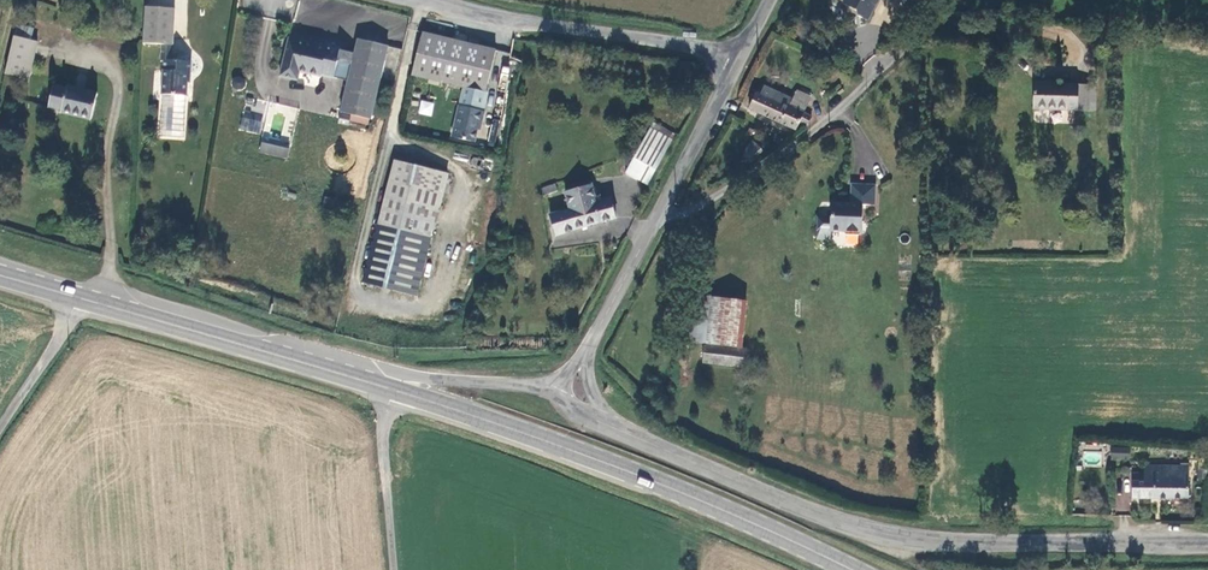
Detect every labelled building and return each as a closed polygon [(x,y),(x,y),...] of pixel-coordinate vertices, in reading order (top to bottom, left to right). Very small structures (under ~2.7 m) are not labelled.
[(867,25),(876,9),(876,4),(878,0),(848,0),(845,9),(857,16),(859,21),(867,25)] [(899,10),(904,0),(879,0),(899,10)] [(187,58),(168,57),(172,8),(142,6),(140,42),(160,43),(159,60),(163,61),(163,68),(161,92),(185,93),(187,58)] [(464,87),(486,92),(496,49),(422,32),(412,74),(464,87)] [(38,41),(13,34),(10,45),(3,75),(27,81),(38,41)] [(323,45),(286,36),(277,76),(293,80),(295,71),(315,75),(315,74),(329,77),(333,60),(349,63),(337,111),(367,118),(385,44),(355,37),(352,52),(336,49),(337,44),(324,41),(323,45)] [(245,88),(245,76),(232,77),(233,89),(245,88)] [(58,113),(91,120),(96,90),(52,81),(46,108),(59,111),(58,113)] [(1045,83),(1045,109),(1088,109),(1087,84),(1045,83)] [(1105,110),(1106,84),(1087,84),(1088,109),(1105,110)] [(762,85),(759,94),(755,93),(749,108),(793,130),(797,126),(806,128),(814,116),(803,110),(810,95),(798,89),(793,99),(762,85)] [(464,87),(460,106),(481,111),(486,92),(464,87)] [(418,113),(431,116),(435,102),(421,99),(418,113)] [(484,112),(481,111),(460,106),(452,137),(475,143),(479,124),(481,124),(484,112)] [(259,134),(262,119),(242,115),(239,130),(259,134)] [(677,137),(653,123),(629,167),(653,180),(677,137)] [(760,144),(760,148),(763,151),(767,151),(770,148),(770,144),(767,141),(763,141),(760,144)] [(259,151),(285,158),(287,148),(261,142),(259,151)] [(754,159),(758,157),(761,154),(754,144),(745,150),(752,159),(754,159)] [(448,170),(395,158),(365,281),(418,294),(448,170)] [(541,189),(543,196),(557,192),(555,184),(541,189)] [(599,203),(594,186),(568,193),(574,210),(552,217),(558,237),(618,219),(612,199),(599,203)] [(816,231),(842,233),(845,236),(858,237),(861,234),(862,206),(874,207),(875,187),(851,186),(851,205),(831,204),(830,219),(817,219),(816,231)] [(693,345),(712,346),(747,351),(754,305),(700,299),(693,345)] [(751,352),(747,351),(712,346),(709,365),(749,371),(751,352)] [(1129,459),(1129,447),(1110,447),(1110,458),(1129,459)] [(1190,468),(1146,466),(1145,481),(1133,480),(1132,497),(1188,499),(1190,468)]
